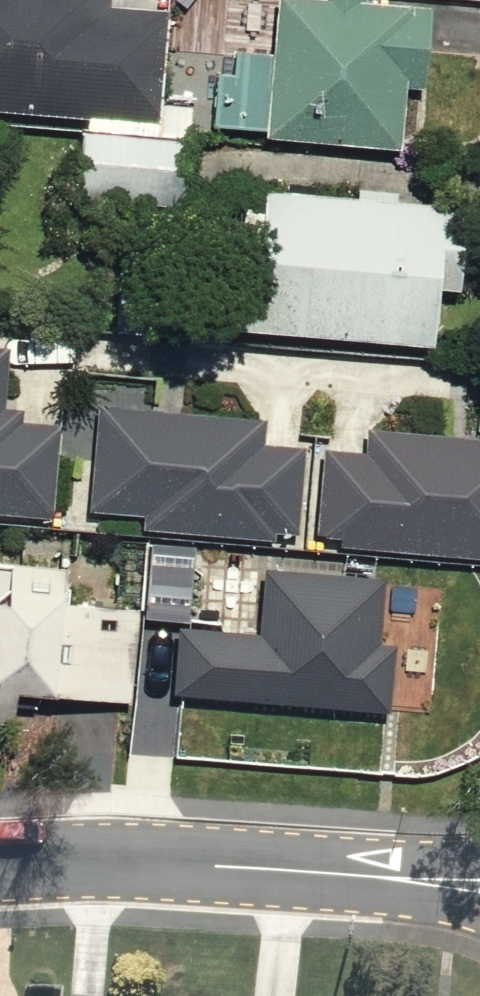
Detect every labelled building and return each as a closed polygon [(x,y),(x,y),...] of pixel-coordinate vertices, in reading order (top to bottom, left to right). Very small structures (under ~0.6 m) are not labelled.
[(67,111),(59,198),(172,209),(180,121),(182,96),(146,93),(154,10),(102,6),(102,0),(0,0),(0,104),(67,111)] [(180,121),(414,143),(426,13),(280,0),(265,0),(261,45),(187,38),(182,96),(180,121)] [(449,198),(248,176),(238,274),(170,266),(164,320),(432,350),(449,198)] [(44,524),(54,410),(0,405),(0,520),(44,524)] [(293,425),(68,405),(58,519),(134,526),(193,532),(282,540),(293,425)] [(307,418),(296,541),(479,557),(479,434),(307,418)] [(193,532),(134,526),(127,600),(126,616),(168,620),(228,626),(231,585),(189,581),(193,532)] [(228,626),(168,620),(162,691),(365,710),(378,566),(234,553),(231,585),(228,626)] [(127,600),(49,593),(51,568),(0,563),(0,714),(11,715),(13,686),(119,696),(126,616),(127,600)]
